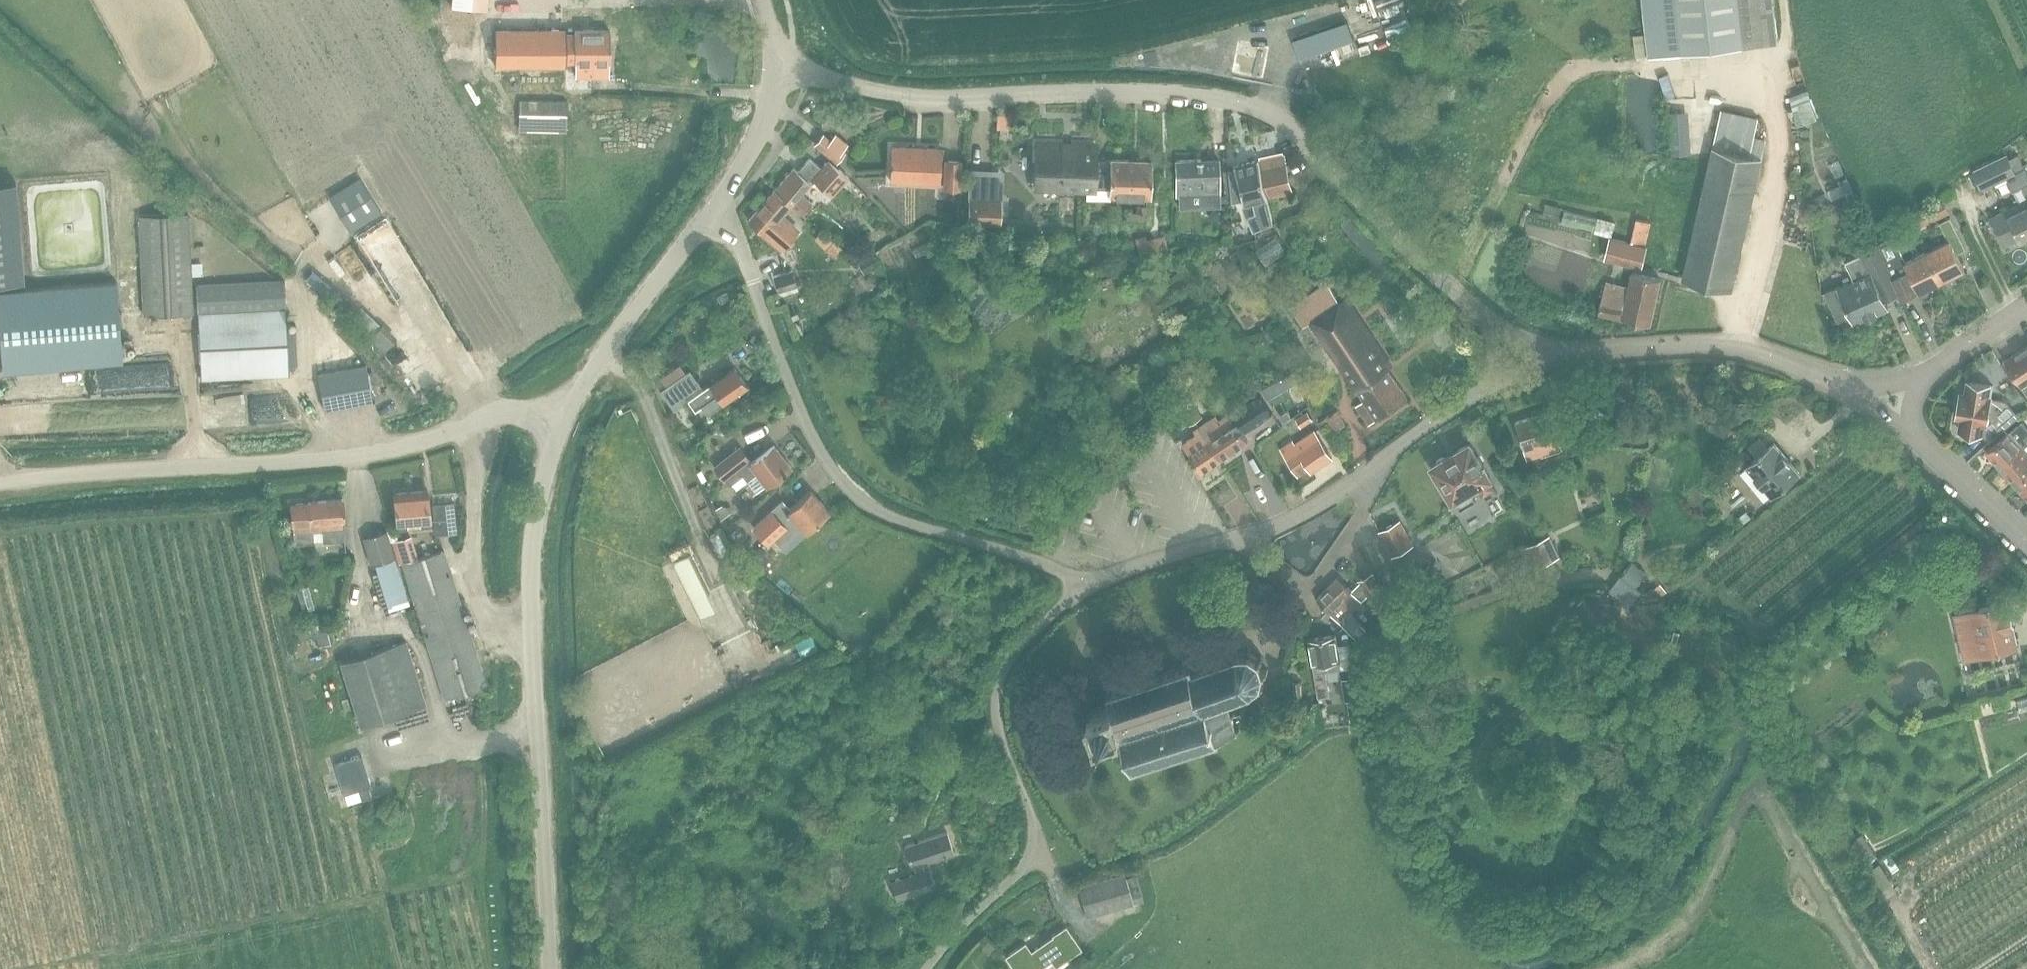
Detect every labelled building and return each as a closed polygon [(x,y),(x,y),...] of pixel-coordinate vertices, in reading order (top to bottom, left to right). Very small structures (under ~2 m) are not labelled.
[(453,6),(486,9),(487,0),(454,0),(453,6)] [(1773,0),(1641,0),(1645,34),(1633,35),(1635,55),(1648,53),(1648,56),(1778,42),(1773,0)] [(1302,56),(1354,39),(1348,21),(1296,38),(1302,56)] [(566,28),(495,28),(495,64),(566,64),(566,60),(575,60),(575,62),(576,62),(576,76),(610,76),(610,62),(611,30),(575,30),(575,32),(566,32),(566,28)] [(1269,47),(1239,41),(1233,71),(1263,77),(1269,47)] [(1705,81),(1706,70),(1690,70),(1689,80),(1705,81)] [(537,92),(584,95),(585,81),(538,78),(537,92)] [(1791,96),(1796,126),(1817,119),(1809,100),(1811,99),(1807,90),(1791,96)] [(520,114),(567,114),(567,102),(520,102),(520,114)] [(1688,109),(1666,111),(1670,154),(1692,152),(1688,109)] [(1760,118),(1722,109),(1683,277),(1732,288),(1762,159),(1760,158),(1765,139),(1755,136),(1760,118)] [(1010,128),(1011,114),(997,113),(997,128),(1010,128)] [(832,137),(830,139),(822,133),(814,143),(837,161),(845,152),(843,150),(845,148),(832,137)] [(832,137),(845,148),(849,143),(835,133),(832,137)] [(1095,188),(1095,171),(1096,145),(1037,143),(1036,155),(1037,155),(1036,171),(1036,180),(1035,180),(1035,186),(1087,188),(1087,187),(1095,188)] [(939,182),(941,148),(891,146),(890,180),(939,182)] [(2013,189),(2022,185),(2023,184),(2016,171),(2010,159),(2007,153),(1974,170),(1983,189),(2007,177),(2013,189)] [(1293,192),(1284,154),(1260,160),(1268,197),(1293,192)] [(2019,154),(2010,159),(2016,171),(2026,166),(2019,154)] [(790,203),(791,202),(803,212),(809,205),(798,195),(812,178),(832,194),(847,176),(838,168),(836,171),(826,162),(821,167),(809,157),(798,171),(794,167),(775,189),(790,203)] [(1087,188),(1087,197),(1111,198),(1111,195),(1150,197),(1151,160),(1112,158),(1112,159),(1096,158),(1095,188),(1087,187),(1087,188)] [(1218,158),(1176,159),(1177,195),(1179,195),(1179,205),(1217,204),(1217,203),(1217,194),(1219,194),(1218,158)] [(1253,232),(1272,223),(1268,198),(1258,158),(1232,164),(1232,166),(1227,167),(1229,194),(1229,201),(1240,198),(1241,203),(1253,201),(1256,213),(1248,217),(1253,232)] [(962,161),(946,160),(944,188),(960,189),(962,161)] [(2026,166),(2016,171),(2023,184),(2026,193),(2026,169),(2026,166)] [(363,177),(331,196),(351,230),(383,211),(363,177)] [(24,281),(16,181),(0,183),(0,283),(24,281)] [(777,219),(790,203),(775,189),(749,219),(764,233),(765,233),(782,248),(794,234),(777,219)] [(1219,194),(1217,194),(1217,203),(1229,202),(1229,201),(1229,194),(1219,194)] [(969,198),(968,222),(1001,223),(1002,199),(969,198)] [(2026,237),(2026,200),(1992,217),(2005,243),(2019,236),(2021,240),(2026,237)] [(398,203),(372,220),(414,286),(441,269),(398,203)] [(1543,212),(1559,215),(1561,206),(1545,203),(1543,212)] [(139,215),(144,315),(193,312),(188,212),(139,215)] [(1928,250),(1942,280),(1964,269),(1956,253),(1966,248),(1950,217),(1939,222),(1948,240),(1928,250)] [(1598,219),(1594,231),(1611,236),(1615,223),(1598,219)] [(1645,245),(1650,222),(1637,219),(1631,242),(1611,238),(1606,260),(1641,268),(1646,246),(1645,245)] [(331,251),(341,240),(325,226),(315,237),(331,251)] [(1146,235),(1136,237),(1140,254),(1168,247),(1164,234),(1147,239),(1146,235)] [(1928,250),(1906,261),(1893,235),(1876,244),(1884,262),(1884,261),(1901,298),(1901,299),(1919,290),(1920,291),(1942,280),(1928,250)] [(1276,236),(1256,249),(1266,264),(1286,251),(1276,236)] [(1884,262),(1876,244),(1874,242),(1859,249),(1862,253),(1846,261),(1855,279),(1840,286),(1840,285),(1826,292),(1838,319),(1851,313),(1856,322),(1888,307),(1884,299),(1898,292),(1901,298),(1884,261),(1884,262)] [(872,253),(857,261),(864,274),(879,265),(872,253)] [(791,269),(773,275),(778,292),(796,286),(791,269)] [(306,277),(370,334),(379,322),(361,305),(358,308),(351,301),(350,302),(312,270),(306,277)] [(1649,325),(1660,279),(1633,272),(1629,288),(1605,283),(1598,312),(1649,325)] [(286,307),(285,288),(285,280),(197,284),(198,312),(201,378),(290,373),(289,365),(288,337),(286,307)] [(1341,301),(1332,289),(1328,280),(1289,306),(1303,327),(1312,322),(1363,399),(1355,404),(1369,424),(1407,397),(1386,368),(1390,365),(1346,298),(1341,301)] [(123,361),(117,281),(0,291),(0,332),(3,371),(123,361)] [(370,336),(384,350),(397,336),(383,323),(370,336)] [(296,337),(288,337),(289,365),(298,365),(296,337)] [(185,374),(186,347),(153,345),(151,372),(185,374)] [(2021,349),(2005,360),(2020,384),(2026,395),(2026,358),(2021,349)] [(325,409),(373,400),(366,363),(318,373),(325,409)] [(662,389),(660,390),(674,409),(688,399),(695,409),(702,404),(707,412),(722,402),(747,384),(735,366),(703,388),(690,369),(684,373),(666,386),(662,389)] [(1291,372),(1272,383),(1278,393),(1297,382),(1291,372)] [(661,378),(658,379),(658,384),(662,389),(666,386),(661,378)] [(1182,378),(1159,392),(1165,402),(1188,388),(1182,378)] [(2005,400),(1991,398),(1993,385),(1968,381),(1966,394),(1960,393),(1956,416),(1962,417),(1960,430),(1981,434),(1982,433),(1990,441),(2018,414),(2005,400)] [(1216,414),(1199,426),(1208,440),(1207,440),(1221,459),(1248,440),(1242,431),(1272,412),(1259,392),(1229,412),(1219,419),(1216,414)] [(1177,405),(1190,425),(1203,417),(1189,396),(1177,405)] [(1334,431),(1345,425),(1337,410),(1325,416),(1334,431)] [(1286,411),(1278,415),(1282,423),(1290,418),(1286,411)] [(1307,411),(1296,419),(1301,426),(1312,419),(1307,411)] [(1557,442),(1561,441),(1551,411),(1516,423),(1526,456),(1552,448),(1549,440),(1556,438),(1557,442)] [(2025,424),(2022,421),(2009,432),(2007,431),(1986,450),(1999,464),(2026,439),(2026,427),(2025,424)] [(1275,424),(1262,433),(1265,436),(1277,427),(1275,424)] [(1283,438),(1293,431),(1288,424),(1278,430),(1283,438)] [(1197,433),(1183,442),(1189,451),(1202,471),(1221,459),(1207,440),(1208,440),(1199,426),(1194,429),(1197,433)] [(1312,471),(1332,458),(1314,430),(1294,444),(1293,442),(1281,449),(1299,476),(1310,468),(1312,471)] [(1999,464),(2012,479),(2026,466),(2026,439),(1999,464)] [(1483,496),(1495,488),(1489,478),(1490,477),(1469,443),(1432,465),(1453,500),(1454,499),(1460,509),(1476,500),(1470,490),(1477,485),(1483,496)] [(1744,450),(1719,471),(1728,481),(1740,471),(1764,500),(1771,494),(1772,495),(1799,472),(1774,443),(1753,460),(1744,450)] [(739,446),(714,466),(729,485),(742,475),(746,481),(755,492),(765,485),(790,466),(774,445),(750,464),(747,461),(749,459),(739,446)] [(2015,482),(2026,495),(2026,472),(2015,482)] [(398,528),(411,527),(432,525),(428,489),(394,492),(398,528)] [(782,500),(752,527),(768,544),(795,519),(807,531),(829,510),(810,490),(791,508),(782,500)] [(292,514),(262,517),(265,547),(295,544),(314,542),(313,532),(323,531),(324,541),(345,539),(344,529),(343,520),(346,520),(344,498),(291,502),(292,514)] [(437,503),(434,503),(437,527),(457,525),(454,501),(453,501),(437,503)] [(721,505),(714,509),(721,519),(731,512),(727,507),(721,505)] [(1391,556),(1412,545),(1399,520),(1379,531),(1391,556)] [(371,564),(395,557),(387,530),(363,537),(371,564)] [(1532,565),(1560,552),(1551,535),(1524,548),(1532,565)] [(669,553),(700,617),(715,610),(707,593),(711,591),(691,551),(693,550),(690,543),(669,553)] [(759,547),(747,558),(757,569),(769,559),(759,547)] [(445,699),(487,685),(444,549),(402,562),(445,699)] [(1634,585),(1645,572),(1632,561),(1621,574),(1611,587),(1630,605),(1640,591),(1634,585)] [(1349,612),(1366,596),(1371,607),(1378,604),(1382,612),(1391,607),(1373,573),(1358,581),(1359,583),(1351,590),(1338,576),(1316,598),(1349,632),(1359,623),(1349,612)] [(717,598),(727,595),(721,575),(711,578),(717,598)] [(1661,582),(1653,588),(1661,597),(1668,591),(1661,582)] [(905,591),(899,598),(906,604),(912,596),(905,591)] [(321,605),(325,614),(340,608),(337,599),(321,605)] [(1953,643),(1969,639),(1973,657),(2018,646),(2007,602),(1947,616),(1953,643)] [(324,618),(305,624),(304,624),(307,633),(315,631),(319,646),(332,643),(327,626),(326,627),(324,618)] [(809,645),(835,633),(828,618),(803,629),(809,645)] [(1328,695),(1325,671),(1340,668),(1335,635),(1309,639),(1314,672),(1317,696),(1328,695)] [(361,725),(426,705),(406,640),(340,660),(361,725)] [(1157,757),(1174,752),(1175,756),(1179,755),(1177,751),(1194,745),(1195,750),(1198,749),(1196,744),(1213,739),(1214,743),(1218,742),(1217,738),(1221,737),(1220,735),(1234,731),(1235,734),(1238,734),(1237,730),(1240,729),(1239,727),(1236,728),(1231,714),(1235,713),(1234,711),(1231,712),(1228,703),(1237,700),(1235,695),(1247,691),(1250,696),(1253,694),(1251,689),(1258,684),(1261,687),(1264,684),(1260,681),(1263,673),(1267,673),(1268,669),(1263,669),(1260,660),(1263,658),(1261,655),(1258,658),(1250,653),(1251,649),(1248,648),(1247,652),(1239,653),(1237,648),(1233,649),(1234,654),(1223,658),(1221,653),(1217,655),(1218,659),(1208,663),(1207,658),(1202,660),(1204,664),(1192,668),(1189,660),(1187,661),(1188,665),(1177,669),(1175,664),(1172,665),(1173,670),(1164,673),(1162,669),(1159,670),(1160,674),(1151,677),(1150,673),(1146,674),(1148,678),(1138,681),(1137,677),(1133,678),(1135,683),(1126,685),(1125,681),(1121,682),(1122,687),(1111,690),(1110,686),(1107,687),(1109,696),(1106,697),(1108,703),(1094,708),(1092,702),(1087,704),(1089,709),(1083,711),(1085,716),(1090,714),(1095,729),(1090,731),(1091,736),(1097,734),(1099,740),(1104,738),(1102,732),(1116,728),(1118,734),(1121,733),(1131,762),(1128,763),(1129,766),(1134,765),(1135,769),(1138,768),(1137,764),(1154,759),(1155,763),(1158,762),(1157,757)] [(324,658),(333,692),(345,689),(337,655),(324,658)] [(1339,676),(1341,698),(1353,697),(1351,675),(1339,676)] [(336,701),(342,720),(351,717),(346,698),(336,701)] [(2003,710),(2008,736),(2023,734),(2018,708),(2003,710)] [(1981,768),(1986,761),(1970,748),(1964,755),(1981,768)] [(362,754),(336,762),(337,765),(345,792),(359,788),(368,785),(371,784),(369,778),(362,754)] [(368,785),(359,788),(362,798),(372,795),(368,785)] [(954,852),(947,831),(904,845),(911,866),(913,866),(915,872),(890,881),(895,898),(933,886),(927,869),(926,869),(924,862),(954,852)] [(1862,832),(1848,840),(1861,860),(1874,852),(1862,832)] [(1136,874),(1126,877),(1125,874),(1079,886),(1087,917),(1133,905),(1133,903),(1143,901),(1136,874)] [(1082,949),(1066,926),(1052,935),(1052,936),(1031,951),(1025,942),(1004,956),(1013,968),(1038,968),(1051,961),(1055,967),(1082,949)]
